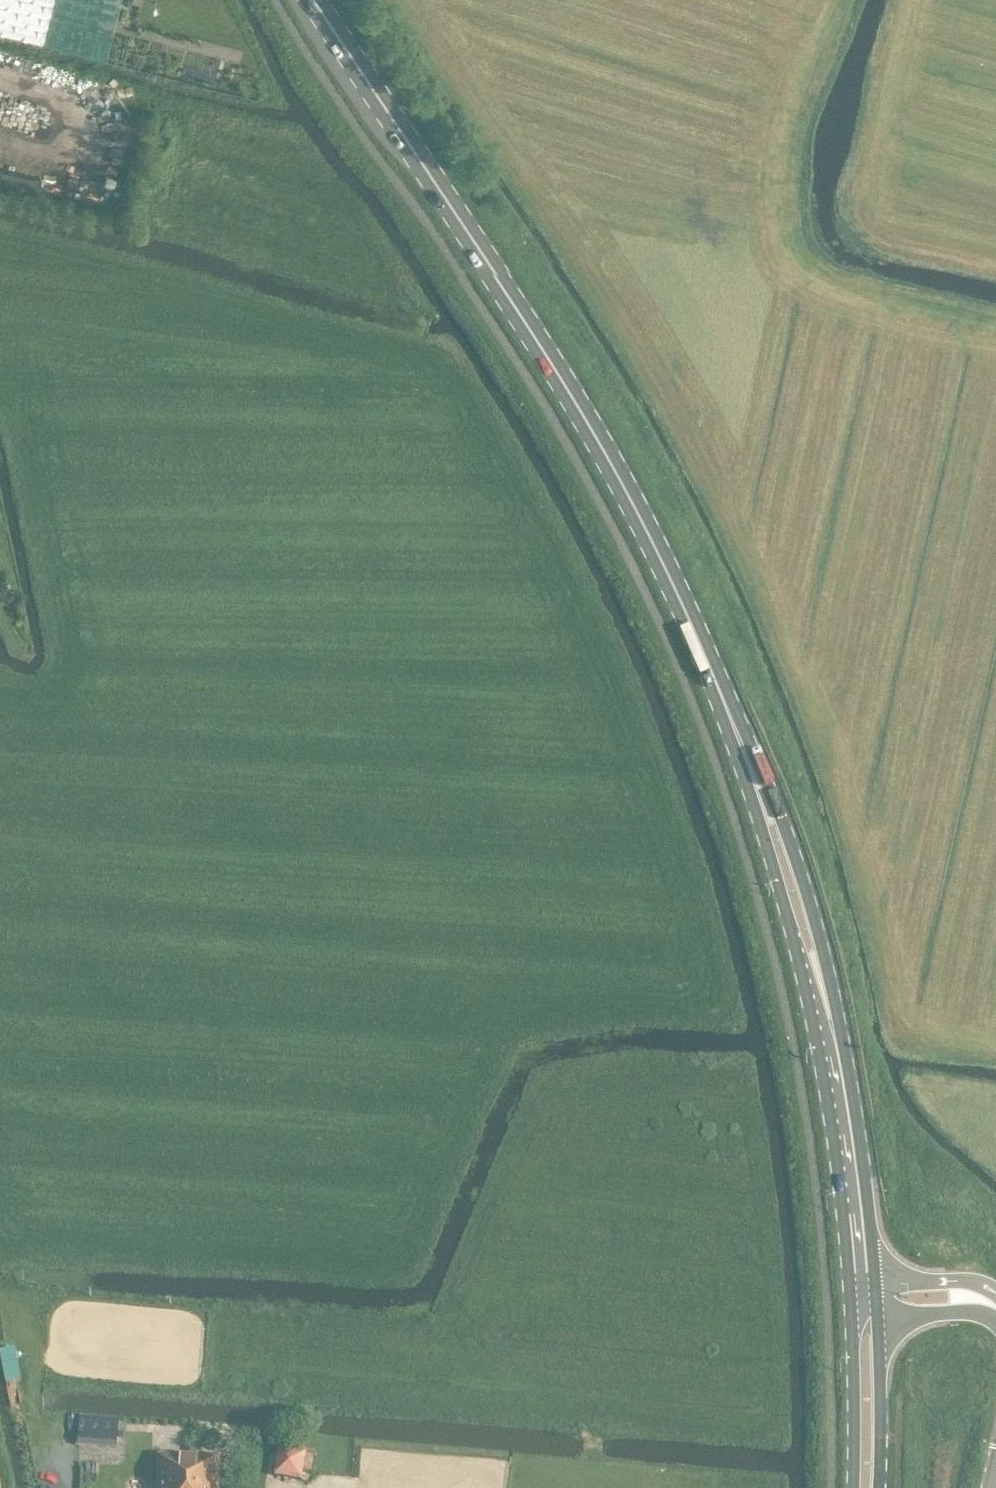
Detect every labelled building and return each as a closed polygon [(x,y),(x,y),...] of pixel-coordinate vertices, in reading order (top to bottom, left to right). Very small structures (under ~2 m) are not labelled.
[(40,44),(51,0),(0,0),(0,35),(40,44)] [(117,1429),(78,1427),(77,1440),(116,1443),(117,1429)] [(281,1448),(276,1472),(304,1477),(308,1453),(281,1448)] [(189,1455),(158,1454),(157,1487),(189,1487),(189,1455)] [(189,1455),(189,1487),(219,1487),(220,1455),(189,1455)]
